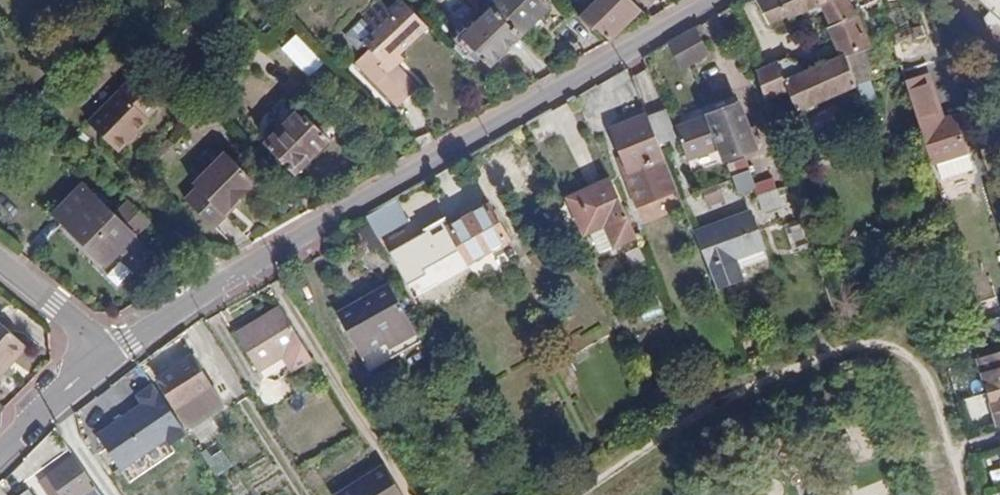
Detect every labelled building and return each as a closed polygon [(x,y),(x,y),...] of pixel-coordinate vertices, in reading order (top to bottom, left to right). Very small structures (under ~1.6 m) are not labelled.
[(391,60),(427,25),(402,0),(400,0),(388,10),(382,2),(362,20),(374,32),(362,44),(366,50),(355,61),(398,107),(418,87),(391,60)] [(489,4),(492,7),(520,36),(550,6),(544,0),(493,0),(489,4)] [(609,39),(639,9),(630,0),(596,0),(579,17),(592,30),(596,26),(609,39)] [(768,26),(786,18),(789,21),(819,8),(829,27),(826,28),(838,56),(806,69),(802,61),(785,59),(775,63),(788,93),(797,113),(855,88),(844,58),(871,48),(860,25),(846,0),(755,0),(768,26)] [(860,8),(876,0),(855,0),(860,8)] [(999,20),(999,0),(977,0),(999,20)] [(461,38),(488,67),(520,36),(492,7),(461,38)] [(913,31),(907,7),(887,15),(898,46),(916,39),(913,31)] [(916,39),(925,37),(922,27),(913,31),(916,39)] [(681,71),(708,55),(694,28),(667,43),(681,71)] [(869,69),(876,67),(871,48),(844,58),(855,88),(870,82),(868,75),(871,74),(869,69)] [(754,72),(764,103),(788,93),(775,63),(754,72)] [(944,115),(932,74),(906,81),(930,157),(935,155),(943,180),(976,172),(970,154),(980,150),(976,142),(966,140),(958,112),(944,115)] [(862,107),(875,103),(870,82),(855,88),(862,107)] [(50,84),(39,96),(47,103),(56,91),(50,84)] [(119,90),(88,120),(116,148),(147,118),(119,90)] [(724,161),(755,150),(739,103),(708,115),(724,161)] [(294,113),(264,143),(295,173),(327,140),(304,117),(301,120),(294,113)] [(630,174),(663,159),(644,114),(610,128),(622,156),(630,174)] [(195,185),(184,196),(213,223),(226,210),(223,208),(251,177),(221,149),(190,178),(195,185)] [(636,204),(676,189),(663,159),(630,174),(622,156),(617,159),(636,204)] [(744,158),(727,164),(732,177),(748,171),(744,158)] [(732,177),(737,193),(754,188),(748,171),(732,177)] [(565,198),(582,236),(626,217),(609,178),(565,198)] [(82,185),(52,214),(106,265),(134,235),(82,185)] [(725,203),(720,186),(704,190),(709,208),(725,203)] [(762,211),(781,205),(775,189),(757,195),(762,211)] [(378,240),(405,224),(392,201),(365,216),(378,240)] [(468,265),(509,241),(487,204),(447,228),(468,265)] [(749,212),(694,232),(716,288),(742,279),(739,268),(767,257),(749,212)] [(337,315),(368,371),(420,342),(389,285),(337,315)] [(236,340),(258,373),(302,345),(281,311),(236,340)] [(19,344),(0,328),(0,365),(19,344)] [(976,355),(998,420),(999,420),(999,346),(976,355)] [(189,428),(225,405),(191,354),(155,377),(189,428)] [(119,473),(184,440),(157,385),(136,395),(141,407),(97,429),(119,473)] [(223,447),(205,455),(215,476),(233,468),(223,447)] [(94,486),(73,456),(48,474),(62,494),(81,494),(94,486)] [(386,465),(335,494),(403,494),(386,465)] [(48,474),(39,481),(49,494),(62,494),(48,474)] [(94,486),(81,494),(100,494),(94,486)]
